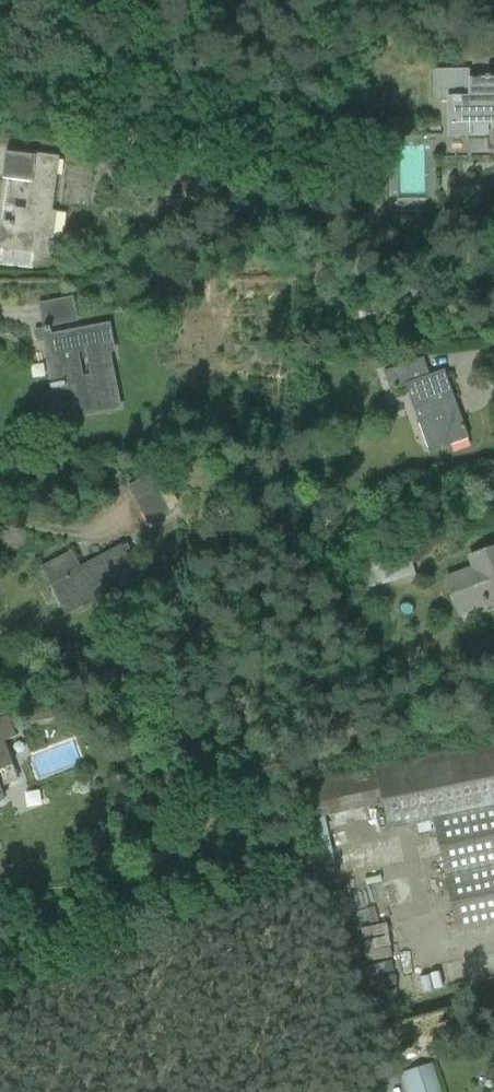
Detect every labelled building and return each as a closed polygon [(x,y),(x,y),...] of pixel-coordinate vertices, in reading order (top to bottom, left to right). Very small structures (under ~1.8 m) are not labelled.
[(433,71),(434,102),(448,102),(448,135),(471,134),(471,125),(486,125),(487,125),(493,125),(493,79),(490,79),(490,77),(484,77),(484,80),(468,80),(468,71),(433,71)] [(27,214),(22,214),(22,211),(14,210),(13,222),(8,221),(8,224),(1,224),(0,232),(0,248),(45,253),(57,158),(26,154),(26,155),(5,153),(2,179),(31,182),(27,214)] [(46,241),(45,253),(54,254),(56,242),(46,241)] [(54,350),(47,351),(51,368),(59,367),(61,382),(50,384),(51,389),(54,388),(59,415),(98,408),(99,411),(119,407),(108,352),(113,351),(108,325),(52,336),(50,327),(43,328),(44,332),(50,331),(54,350)] [(249,344),(248,352),(264,354),(265,345),(249,344)] [(430,375),(424,357),(385,371),(391,390),(405,385),(429,453),(468,439),(459,413),(457,413),(453,403),(455,402),(444,370),(430,375)] [(172,511),(172,506),(180,504),(196,503),(196,490),(175,490),(175,494),(169,487),(158,492),(149,475),(128,487),(135,500),(148,522),(168,511),(172,511)] [(71,551),(41,567),(50,586),(59,581),(74,611),(138,580),(120,545),(79,565),(71,551)] [(493,607),(493,546),(466,555),(470,567),(445,574),(458,615),(485,607),(486,610),(493,607)] [(366,588),(406,577),(408,585),(417,582),(410,554),(378,563),(375,551),(357,556),(366,588)] [(4,741),(16,737),(8,716),(0,719),(0,786),(18,779),(4,741)] [(312,778),(320,817),(381,805),(386,829),(431,820),(454,933),(493,926),(493,742),(320,776),(312,778)] [(431,1064),(401,1074),(406,1091),(440,1091),(431,1064)]
